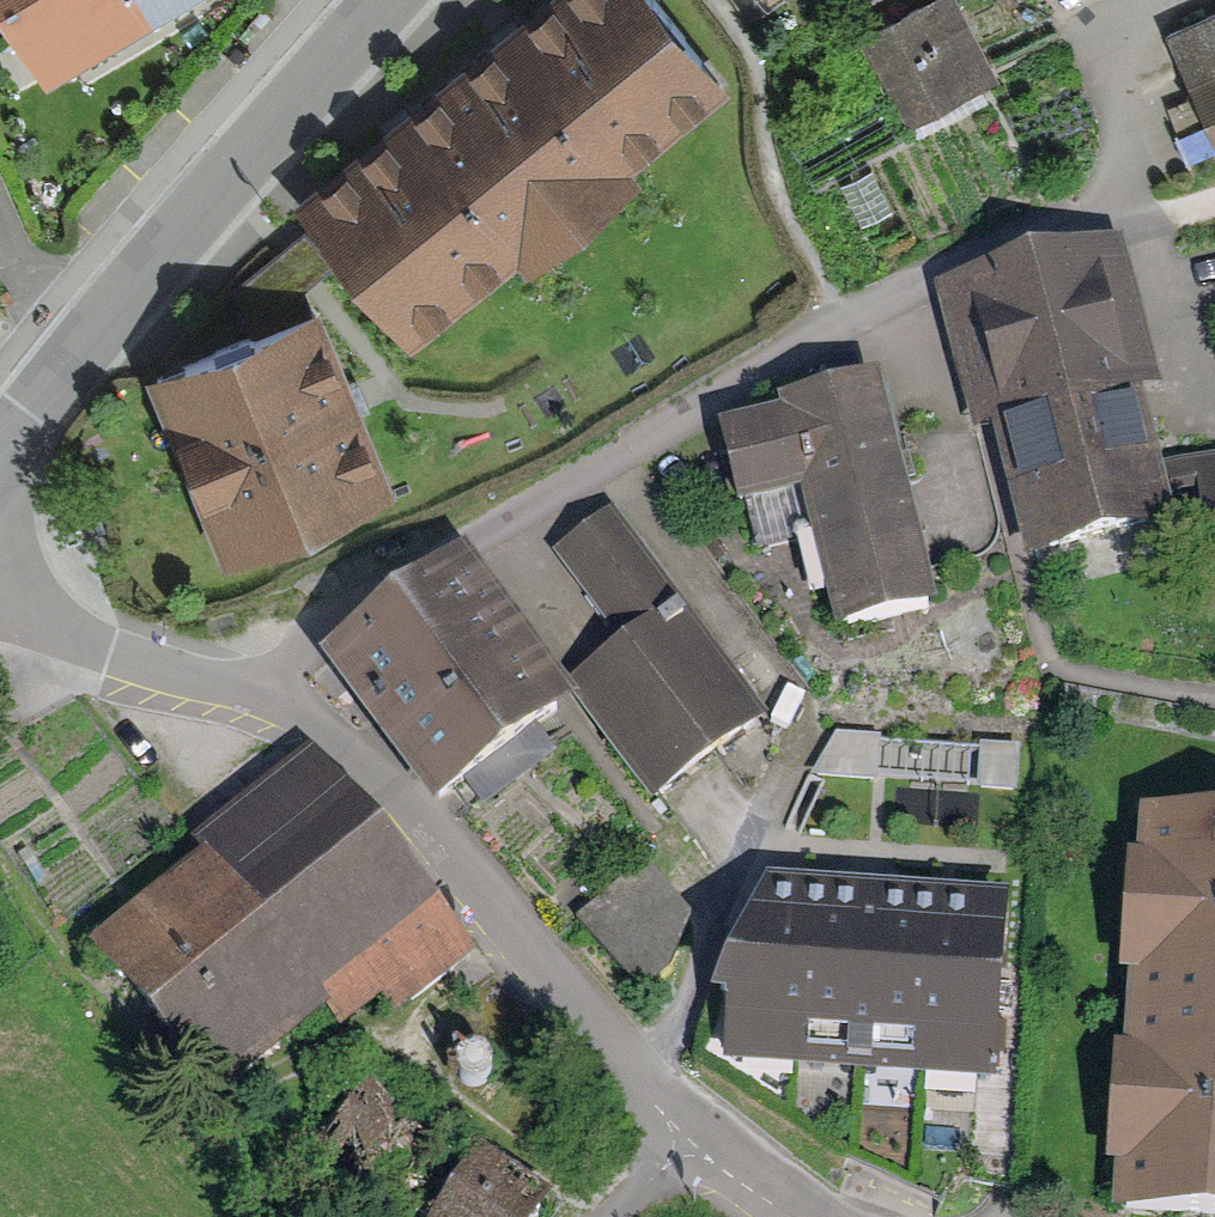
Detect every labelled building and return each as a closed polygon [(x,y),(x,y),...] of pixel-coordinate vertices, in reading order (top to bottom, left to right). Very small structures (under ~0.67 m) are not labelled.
[(51,87),(79,72),(86,85),(238,0),(2,0),(51,87)] [(301,207),(369,289),(421,352),(575,226),(734,96),(656,0),(553,0),(535,15),(402,124),(301,207)] [(865,36),(910,132),(1007,87),(966,0),(941,0),(865,36)] [(1159,27),(1210,144),(1214,142),(1214,2),(1159,27)] [(1110,231),(928,281),(971,437),(984,434),(1020,565),(1165,525),(1134,414),(1134,413),(1159,406),(1110,231)] [(323,315),(158,382),(232,564),(397,498),(323,315)] [(771,410),(711,426),(731,504),(789,489),(827,632),(926,606),(891,475),(864,371),(768,397),(771,410)] [(1191,469),(1201,554),(1204,574),(1214,573),(1214,466),(1191,469)] [(748,724),(601,511),(541,552),(604,643),(552,679),(636,801),(748,724)] [(451,553),(317,656),(432,804),(566,702),(451,553)] [(1006,768),(1010,752),(931,735),(924,764),(988,779),(991,765),(1006,768)] [(310,749),(188,841),(204,862),(88,949),(207,1107),(332,1013),(346,1031),(379,1006),(391,1022),(471,962),(310,749)] [(1124,817),(1099,1216),(1214,1216),(1214,822),(1124,817)] [(637,1006),(677,924),(632,865),(570,918),(637,1006)] [(749,885),(713,995),(709,1076),(986,1088),(994,896),(749,885)] [(463,1051),(458,1055),(455,1060),(454,1066),(454,1072),(456,1077),(460,1082),(466,1085),(473,1087),(479,1086),(485,1082),(490,1077),(492,1071),(492,1065),(490,1058),(486,1053),(480,1049),(474,1048),(468,1048),(463,1051)] [(347,1076),(260,1214),(265,1216),(527,1216),(540,1196),(347,1076)]
